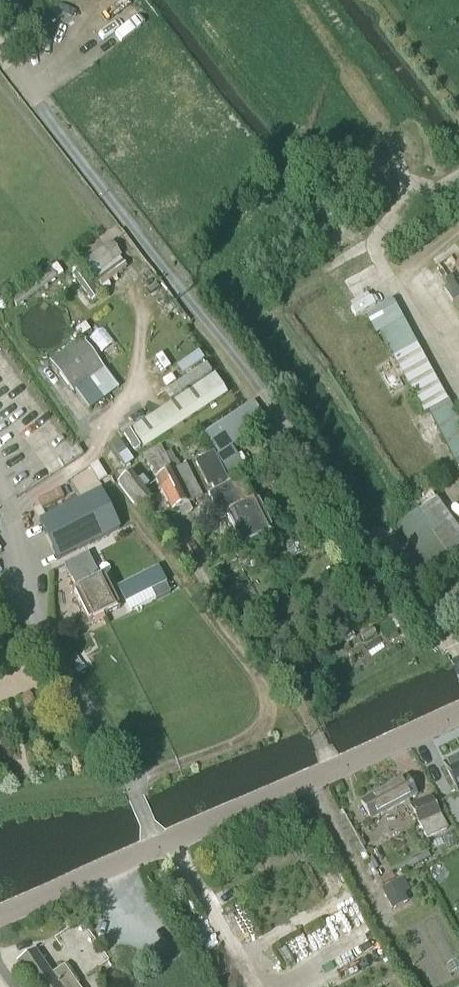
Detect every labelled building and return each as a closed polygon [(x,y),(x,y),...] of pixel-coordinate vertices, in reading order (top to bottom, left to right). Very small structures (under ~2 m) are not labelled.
[(111,243),(80,265),(90,279),(93,277),(119,258),(121,257),(111,243)] [(119,258),(93,277),(100,287),(126,268),(119,258)] [(79,269),(71,275),(91,301),(98,296),(79,269)] [(50,271),(11,299),(17,307),(56,279),(50,271)] [(444,290),(452,302),(458,298),(458,292),(453,283),(444,290)] [(402,321),(380,332),(386,343),(407,331),(402,321)] [(102,328),(90,337),(95,345),(107,336),(102,328)] [(116,389),(102,371),(104,370),(82,339),(50,361),(72,392),(75,390),(89,409),(116,389)] [(393,357),(423,412),(424,412),(427,410),(457,468),(458,467),(458,427),(447,404),(415,345),(393,357)] [(198,351),(176,367),(182,375),(203,360),(198,351)] [(170,399),(211,373),(205,365),(165,392),(170,399)] [(143,447),(226,393),(214,375),(131,429),(143,447)] [(244,467),(231,448),(267,424),(253,403),(204,435),(217,456),(215,457),(214,453),(195,462),(208,488),(211,487),(213,492),(208,494),(220,519),(226,516),(242,548),(256,541),(228,484),(226,480),(244,467)] [(174,458),(167,462),(159,447),(143,456),(172,513),(201,497),(186,465),(179,468),(174,458)] [(117,483),(136,510),(153,497),(134,471),(117,483)] [(228,484),(256,541),(273,532),(258,500),(252,503),(241,477),(228,484)] [(42,522),(40,523),(58,560),(119,529),(101,492),(42,522)] [(437,501),(436,502),(429,492),(410,506),(417,515),(398,529),(435,580),(453,567),(450,562),(455,559),(458,566),(458,531),(437,501)] [(188,504),(177,510),(181,517),(192,511),(188,504)] [(294,538),(283,543),(292,560),(302,555),(294,538)] [(87,554),(76,560),(104,616),(120,609),(104,576),(99,578),(87,554)] [(76,560),(64,566),(76,591),(73,592),(89,624),(104,616),(76,560)] [(157,568),(117,588),(125,604),(151,591),(155,600),(155,601),(169,594),(164,584),(165,584),(157,568)] [(458,616),(458,568),(452,572),(453,574),(436,583),(452,612),(455,610),(458,616)] [(75,655),(68,660),(75,669),(77,668),(80,672),(84,669),(81,665),(82,664),(75,655)] [(20,699),(25,706),(33,700),(28,693),(20,699)] [(444,765),(451,779),(458,794),(458,758),(444,765)] [(359,802),(371,821),(417,796),(406,777),(359,802)] [(425,840),(446,829),(430,798),(409,807),(425,840)] [(452,834),(444,838),(449,849),(457,846),(452,834)] [(427,853),(402,866),(405,871),(430,858),(427,853)] [(396,880),(381,887),(387,899),(401,892),(396,880)] [(64,966),(51,974),(35,950),(16,963),(32,986),(78,986),(64,966)] [(457,960),(446,965),(450,974),(458,969),(458,964),(457,960)]
